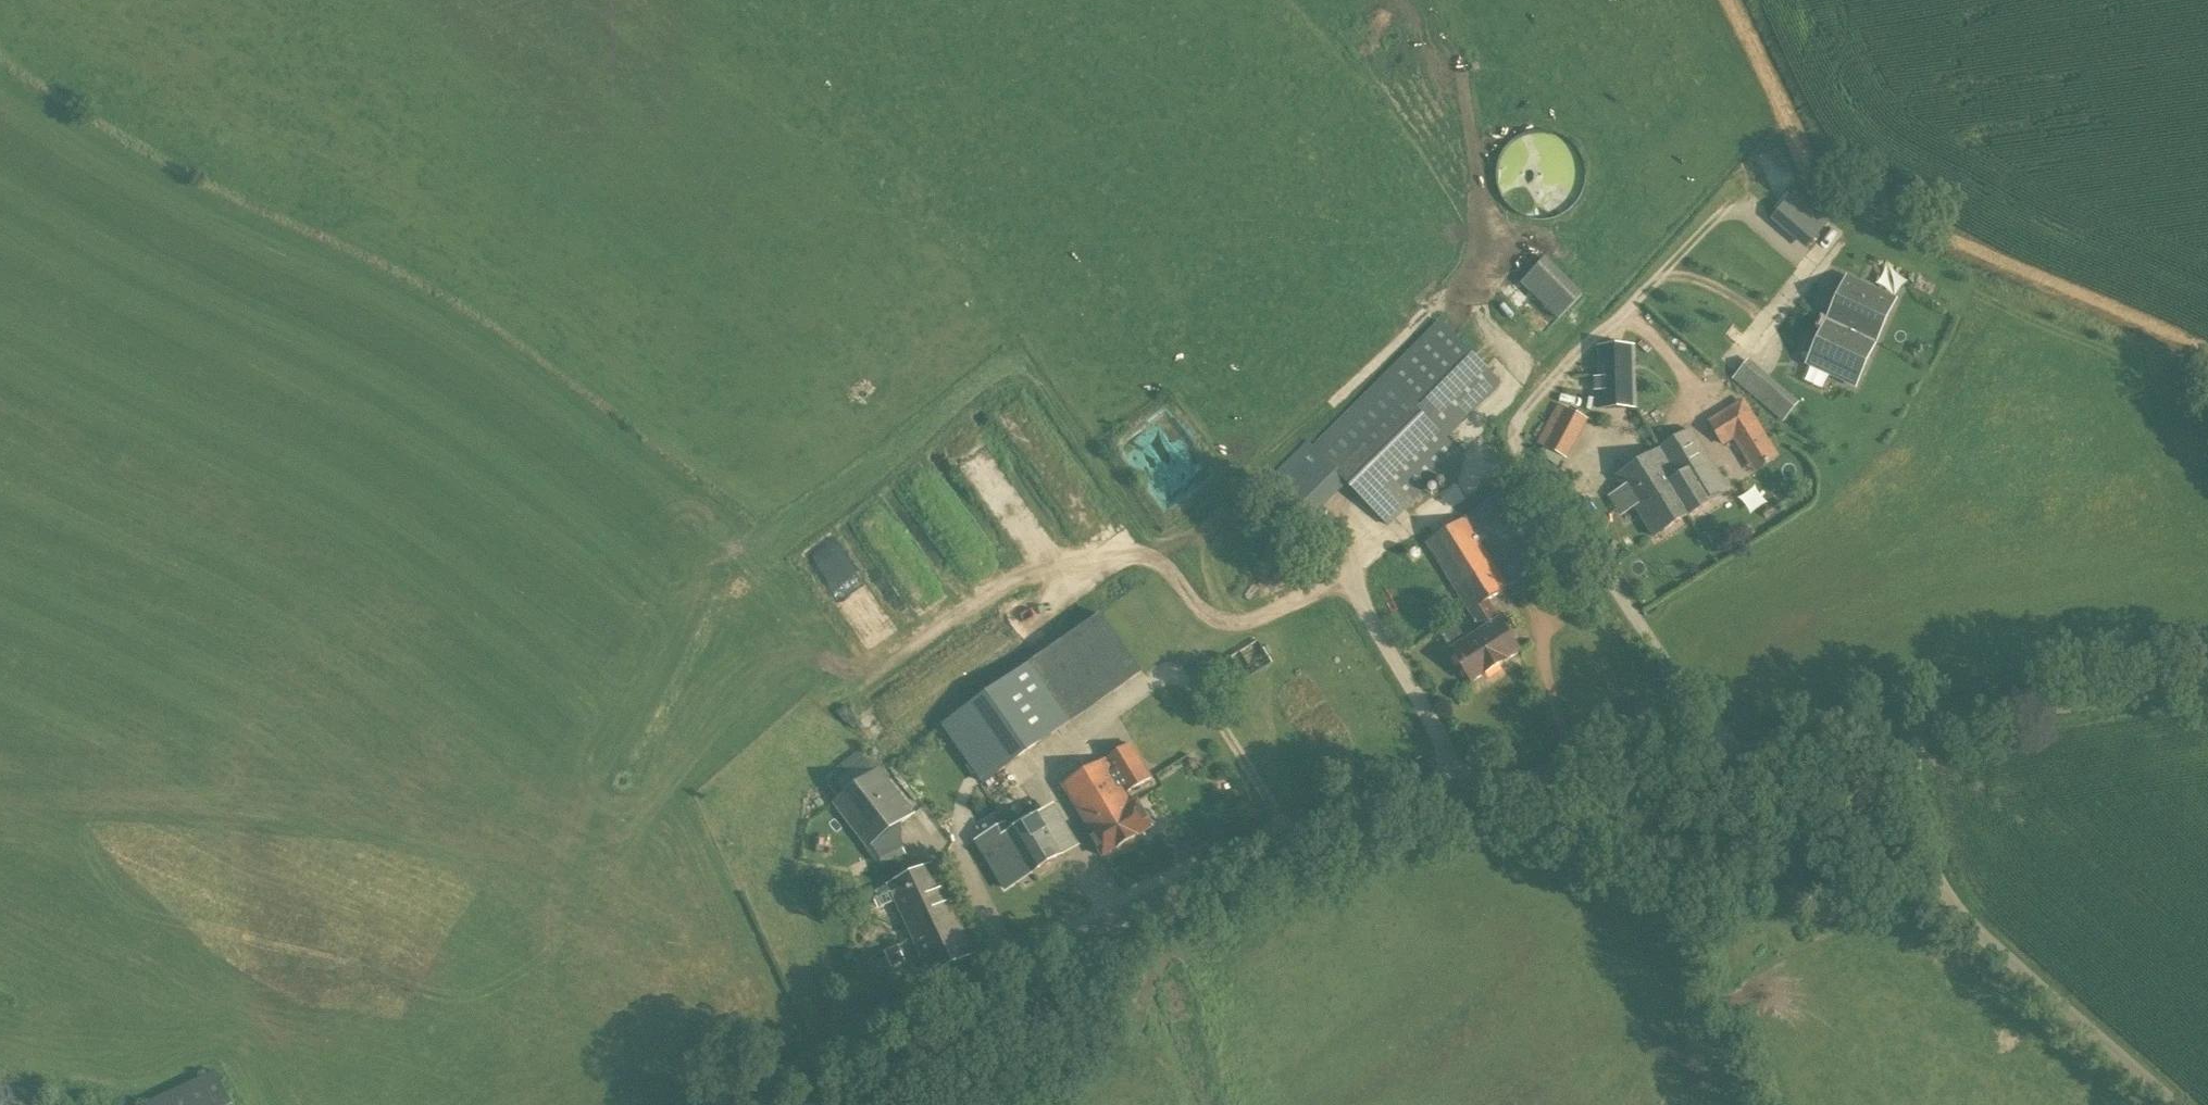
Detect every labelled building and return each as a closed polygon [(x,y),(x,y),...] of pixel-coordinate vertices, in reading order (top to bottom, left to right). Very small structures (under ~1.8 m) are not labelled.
[(1505,203),(1575,205),(1578,138),(1508,135),(1505,203)] [(1771,215),(1804,247),(1830,220),(1797,188),(1771,215)] [(1521,282),(1558,320),(1583,296),(1546,258),(1521,282)] [(1875,341),(1890,308),(1894,300),(1892,299),(1848,278),(1842,292),(1847,294),(1840,310),(1834,307),(1828,320),(1875,341)] [(1307,440),(1256,492),(1295,535),(1347,486),(1388,528),(1464,452),(1448,437),(1501,382),(1441,320),(1313,444),(1307,440)] [(1854,385),(1875,341),(1828,320),(1821,335),(1828,338),(1821,352),(1815,349),(1809,362),(1808,364),(1854,385)] [(1607,390),(1599,390),(1599,408),(1635,407),(1633,345),(1598,346),(1599,378),(1606,378),(1607,390)] [(1750,356),(1732,376),(1782,420),(1799,401),(1750,356)] [(1752,474),(1778,458),(1743,400),(1706,423),(1722,448),(1732,442),(1752,474)] [(1566,460),(1589,419),(1558,401),(1534,442),(1566,460)] [(1689,431),(1660,449),(1678,479),(1694,469),(1695,471),(1708,462),(1689,431)] [(1678,479),(1660,449),(1616,476),(1653,536),(1689,515),(1669,485),(1678,479)] [(1712,469),(1708,462),(1695,471),(1694,469),(1678,479),(1669,485),(1689,515),(1689,516),(1718,498),(1704,474),(1712,469)] [(1513,486),(1424,543),(1480,630),(1466,639),(1459,628),(1443,638),(1471,682),(1520,650),(1499,617),(1490,600),(1510,588),(1515,596),(1562,566),(1513,486)] [(1141,672),(1100,615),(942,728),(983,785),(1141,672)] [(1258,638),(1230,656),(1245,679),(1273,661),(1258,638)] [(1637,705),(1639,718),(1657,716),(1655,703),(1637,705)] [(866,708),(856,718),(846,708),(835,719),(862,747),(884,726),(866,708)] [(1090,831),(1088,833),(1103,857),(1152,828),(1136,800),(1133,801),(1127,792),(1152,778),(1131,744),(1062,785),(1090,831)] [(820,814),(846,847),(858,838),(867,849),(868,849),(872,854),(882,847),(878,841),(915,812),(881,767),(876,771),(866,758),(841,777),(851,790),(820,814)] [(1033,873),(1061,857),(1037,818),(1010,833),(1009,833),(1031,871),(1033,873)] [(1009,833),(1010,833),(1005,824),(976,841),(1003,887),(1031,871),(1009,833)] [(879,855),(884,877),(910,871),(905,850),(879,855)] [(881,909),(896,902),(905,922),(913,940),(951,922),(953,926),(961,922),(951,900),(934,864),(888,886),(888,887),(874,894),(881,909)] [(976,954),(961,922),(953,926),(951,922),(913,940),(930,975),(976,954)] [(215,1070),(138,1104),(230,1104),(215,1070)]
